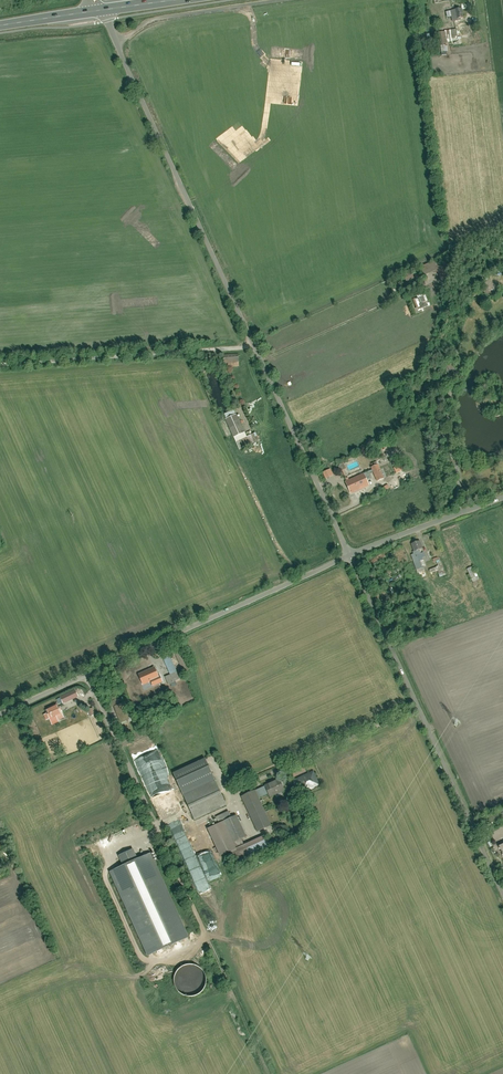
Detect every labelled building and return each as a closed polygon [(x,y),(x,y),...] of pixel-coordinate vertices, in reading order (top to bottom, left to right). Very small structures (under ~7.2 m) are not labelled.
[(462,8),(450,10),(452,21),(461,20),(460,17),(463,16),(462,8)] [(445,31),(438,32),(440,44),(446,43),(446,42),(445,31)] [(413,272),(405,276),(407,281),(416,278),(413,272)] [(425,295),(415,299),(419,308),(429,304),(425,295)] [(240,368),(238,357),(222,358),(223,368),(240,368)] [(232,440),(246,433),(236,413),(223,419),(232,440)] [(378,464),(371,467),(377,480),(384,477),(378,464)] [(330,468),(322,472),(325,478),(333,475),(330,468)] [(363,473),(345,481),(351,493),(369,486),(363,473)] [(420,540),(411,544),(414,551),(419,549),(422,548),(420,540)] [(412,551),(415,560),(422,557),(426,556),(424,552),(421,553),(419,549),(414,551),(412,551)] [(423,566),(425,565),(422,557),(415,560),(420,572),(425,570),(423,566)] [(473,567),(468,569),(473,581),(477,579),(473,567)] [(161,655),(168,674),(164,676),(167,684),(170,683),(171,686),(176,685),(174,680),(179,679),(168,652),(161,655)] [(153,664),(137,673),(142,684),(147,681),(151,688),(163,682),(153,664)] [(73,690),(59,696),(62,704),(76,697),(73,690)] [(57,703),(43,710),(45,713),(41,715),(44,720),(48,719),(52,726),(65,719),(57,703)] [(205,758),(173,773),(194,820),(226,805),(205,758)] [(320,785),(313,771),(296,779),(303,793),(320,785)] [(270,797),(285,790),(279,778),(264,785),(270,797)] [(272,825),(255,790),(241,796),(257,832),(272,825)] [(228,811),(215,815),(217,821),(230,817),(228,811)] [(246,836),(236,815),(207,828),(220,855),(229,851),(236,848),(233,842),(246,836)] [(271,849),(264,835),(236,848),(229,851),(236,865),(271,849)] [(192,845),(199,862),(208,859),(207,856),(209,855),(208,853),(211,851),(206,840),(192,845)] [(146,956),(188,937),(150,853),(137,858),(133,848),(118,855),(122,865),(108,871),(146,956)] [(175,988),(178,992),(182,995),(187,997),(192,996),(197,995),(201,991),(204,987),(205,981),(205,976),(202,971),(198,967),(193,965),(187,965),(182,966),(178,969),(175,973),(173,978),(173,983),(175,988)]
